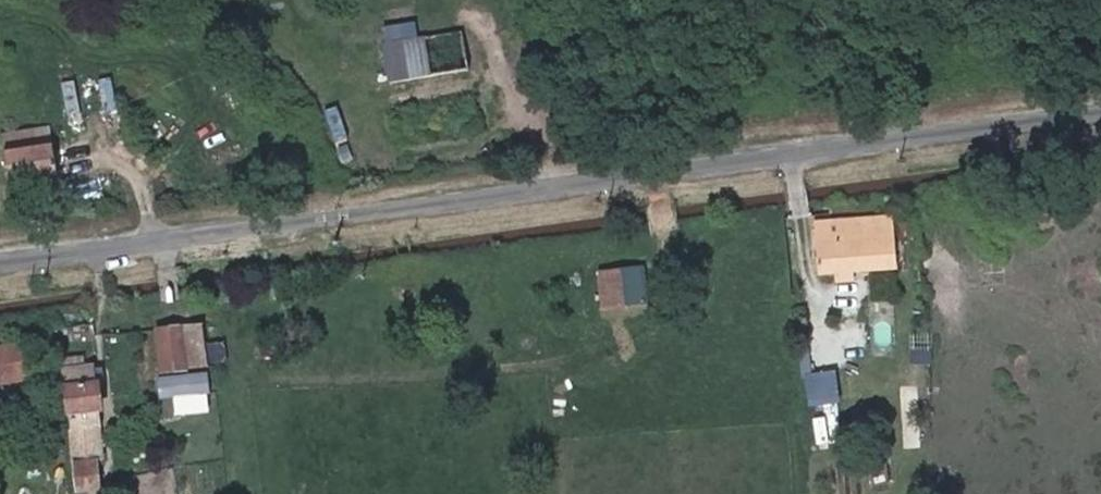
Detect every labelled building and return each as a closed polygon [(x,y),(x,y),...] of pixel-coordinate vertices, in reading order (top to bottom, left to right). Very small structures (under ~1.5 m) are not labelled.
[(384,46),(389,82),(430,77),(425,39),(384,46)] [(68,78),(68,109),(117,108),(116,78),(68,78)] [(48,130),(0,135),(7,186),(54,180),(48,130)] [(896,268),(892,220),(818,224),(821,275),(837,273),(855,272),(896,268)] [(648,305),(644,271),(599,276),(602,309),(648,305)] [(856,281),(855,272),(837,273),(838,282),(856,281)] [(209,369),(204,325),(156,331),(162,375),(209,369)] [(811,348),(810,334),(800,334),(800,349),(811,348)] [(25,358),(23,343),(0,346),(0,382),(27,378),(25,358)] [(36,357),(25,358),(27,378),(38,376),(36,357)] [(94,367),(62,371),(76,493),(102,493),(99,462),(106,460),(101,417),(105,416),(101,384),(96,384),(94,367)] [(841,370),(810,373),(813,404),(844,402),(841,370)] [(44,391),(42,376),(38,376),(27,378),(30,393),(44,391)]
